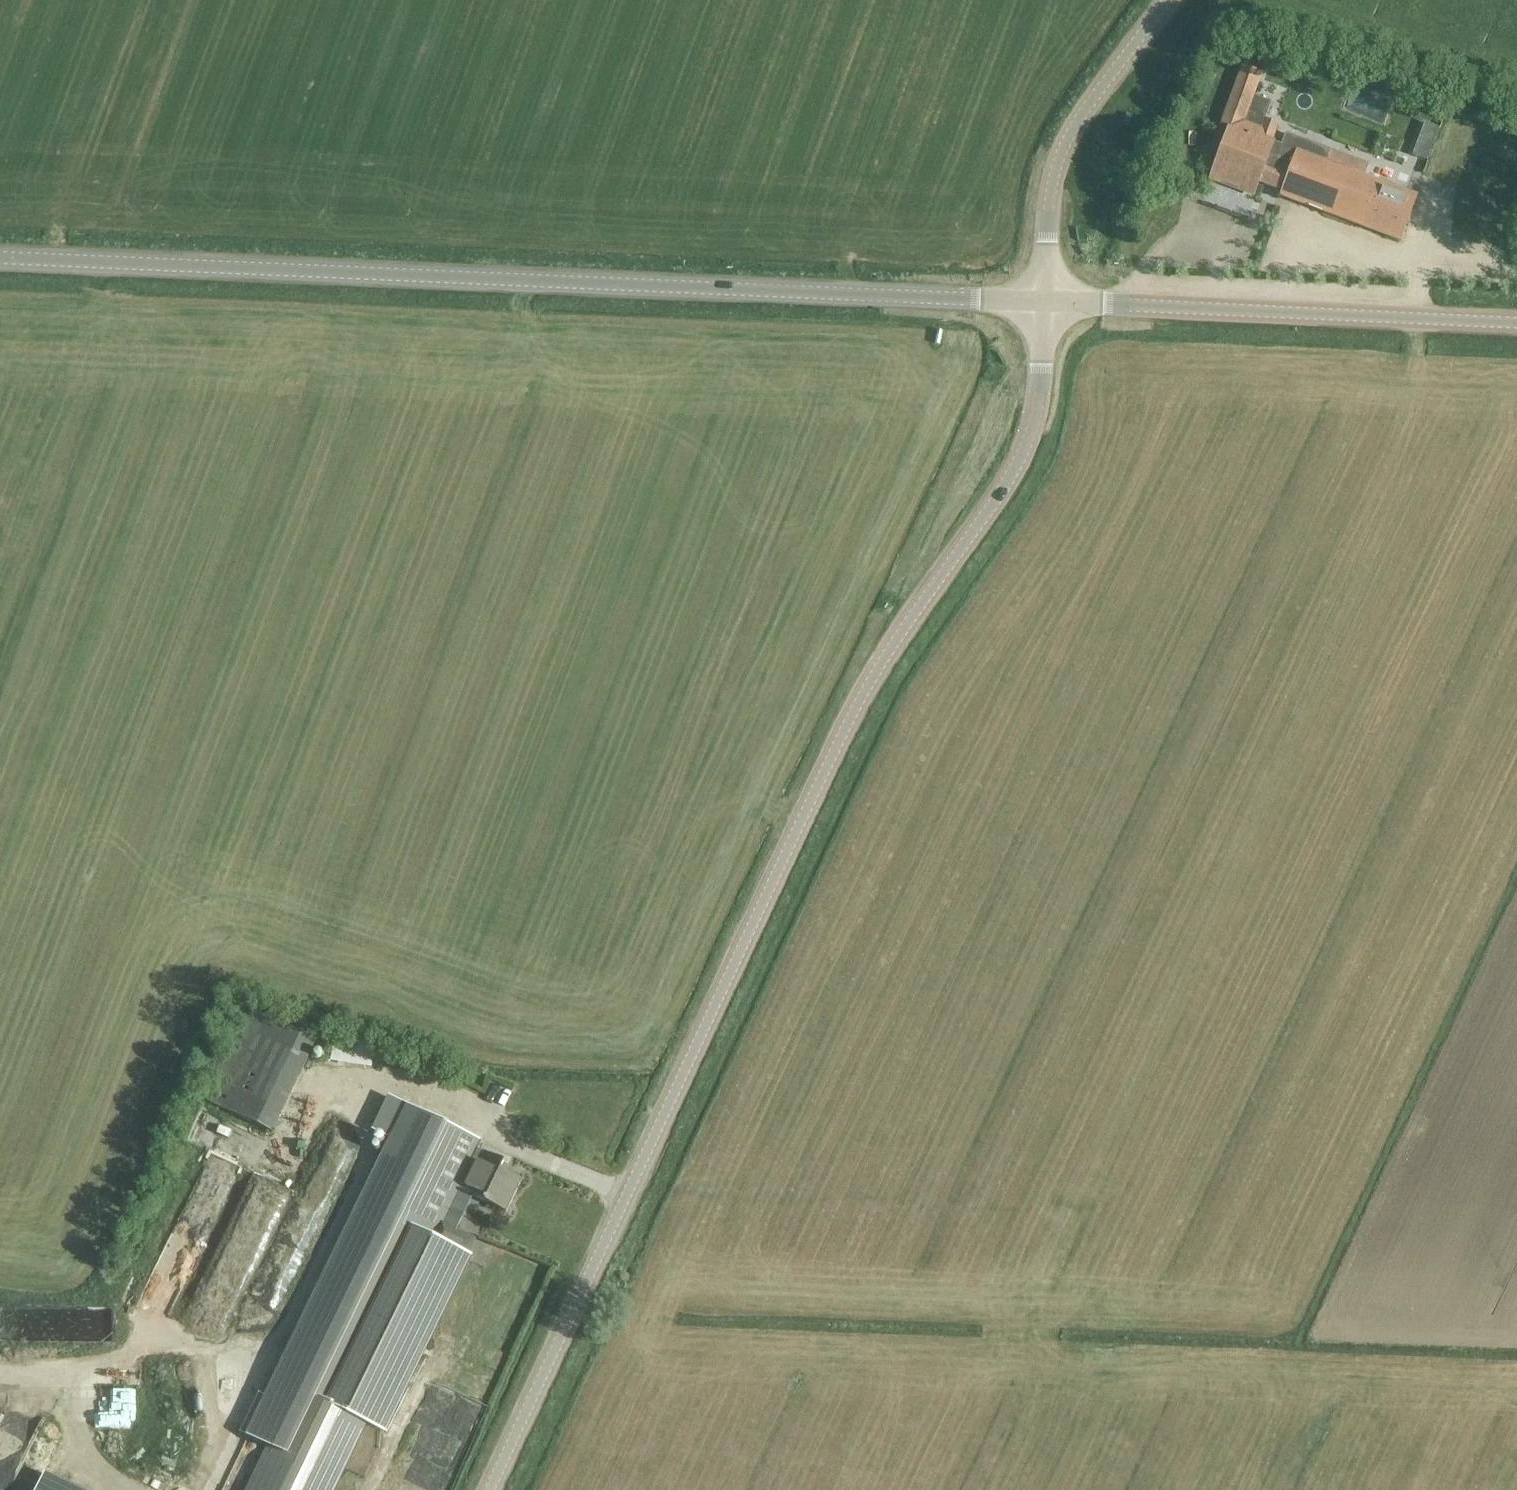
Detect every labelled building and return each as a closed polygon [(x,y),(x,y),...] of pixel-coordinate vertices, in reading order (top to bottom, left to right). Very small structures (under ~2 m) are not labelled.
[(1282,145),(1273,142),(1280,124),(1265,118),(1272,101),(1252,93),(1260,73),(1243,67),(1223,124),(1230,127),(1213,171),(1233,179),(1232,181),(1256,190),(1259,180),(1283,189),(1281,194),(1362,224),(1379,182),(1364,176),(1368,164),(1286,134),(1282,145)] [(1425,122),(1412,156),(1428,161),(1440,128),(1425,122)] [(1379,182),(1362,224),(1401,239),(1417,196),(1379,182)] [(242,1007),(59,1382),(202,1453),(386,1078),(242,1007)] [(245,1489),(333,1489),(366,1422),(382,1430),(468,1253),(455,1247),(463,1233),(442,1223),(461,1184),(474,1190),(472,1195),(506,1211),(522,1179),(501,1169),(505,1162),(478,1149),(482,1141),(463,1133),(390,1097),(374,1130),(393,1139),(267,1397),(260,1394),(241,1432),(267,1444),(245,1489)]
